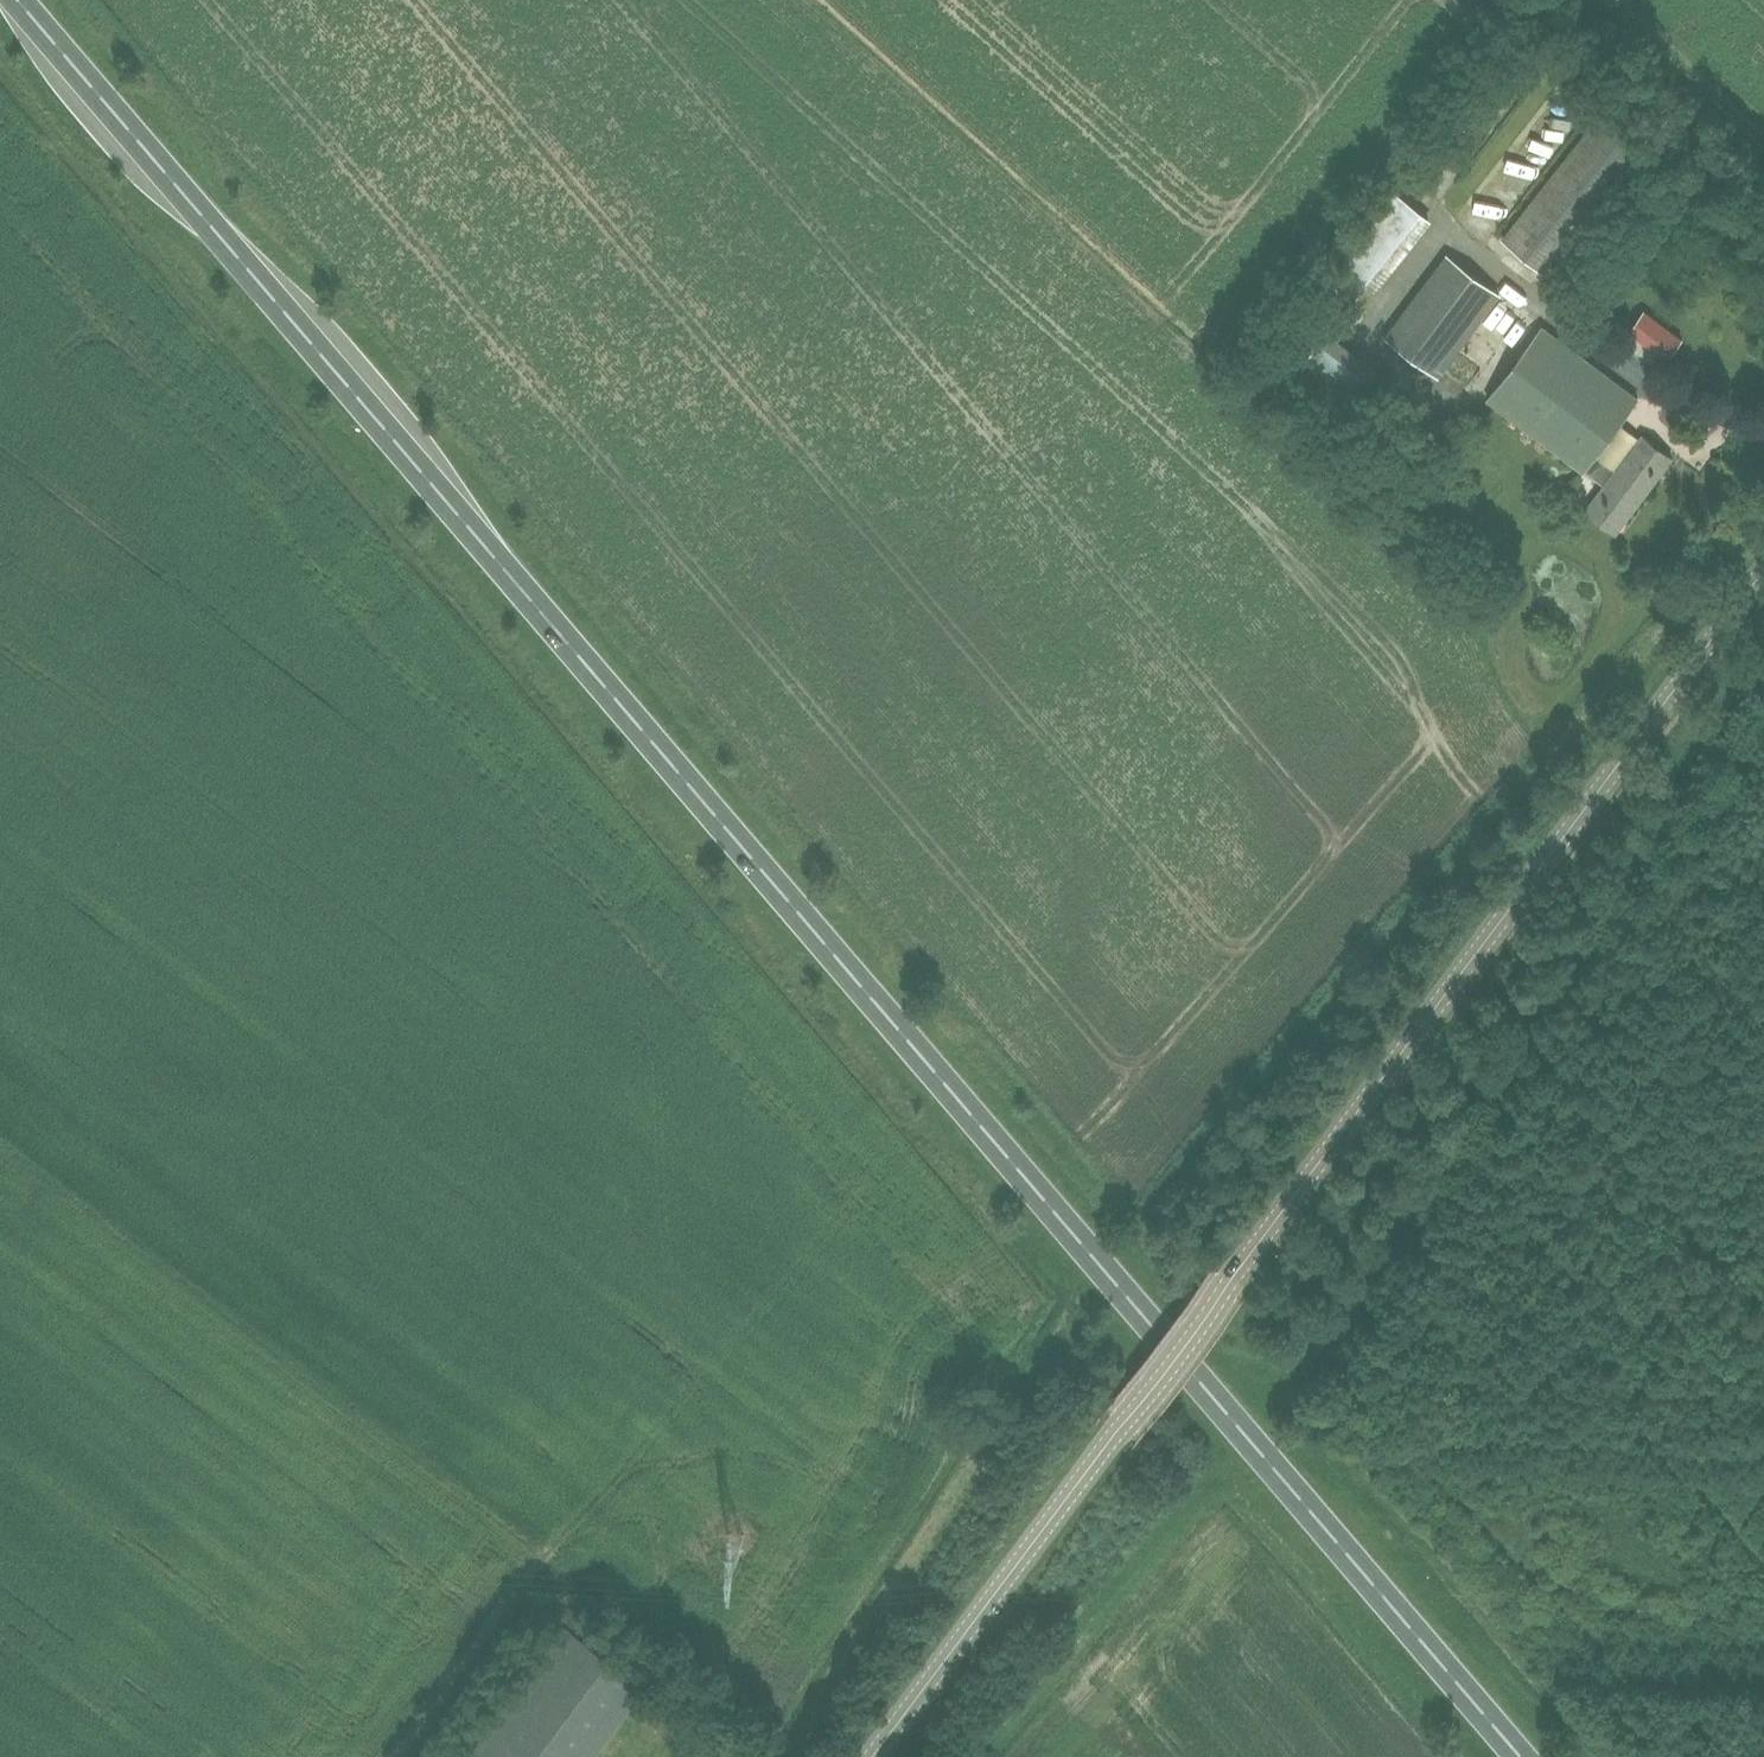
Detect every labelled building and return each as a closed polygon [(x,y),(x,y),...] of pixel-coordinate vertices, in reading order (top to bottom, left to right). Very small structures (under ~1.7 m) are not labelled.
[(1612,98),(1503,237),(1550,273),(1658,134),(1612,98)] [(1387,379),(1336,340),(1432,220),(1399,195),(1395,193),(1275,348),(1288,357),(1299,364),(1291,375),(1354,423),(1387,379)] [(1668,361),(1684,339),(1645,310),(1628,332),(1668,361)] [(1604,486),(1585,511),(1615,533),(1673,457),(1643,434),(1616,470),(1595,455),(1639,397),(1541,323),(1485,398),(1583,471),(1584,470),(1604,486)] [(645,1683),(564,1622),(464,1756),(589,1756),(645,1683)]
